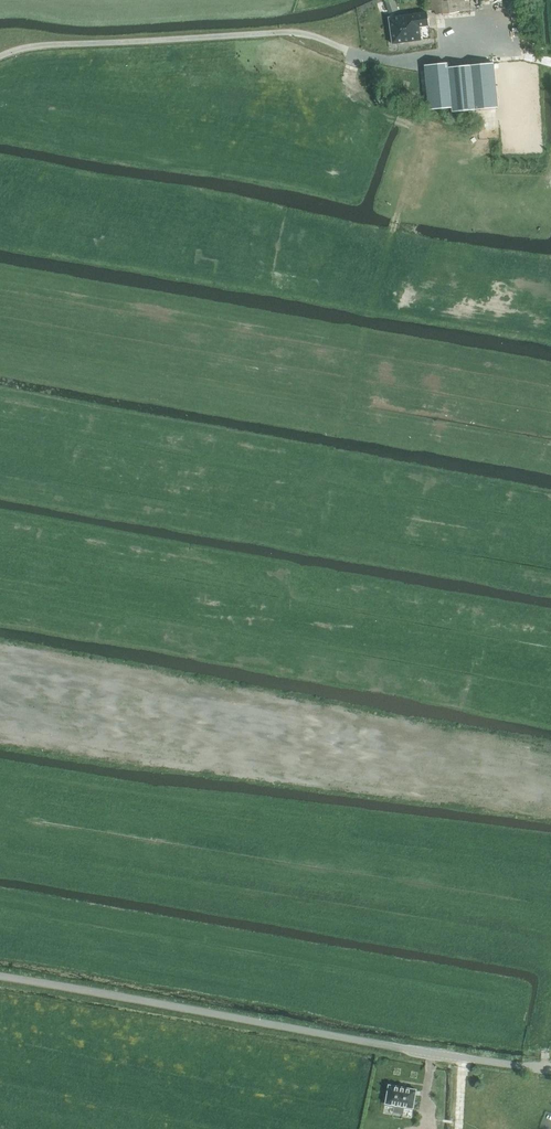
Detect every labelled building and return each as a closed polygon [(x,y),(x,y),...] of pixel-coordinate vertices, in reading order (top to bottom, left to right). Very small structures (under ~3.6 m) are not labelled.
[(443,14),(470,10),(468,0),(441,0),(443,13),(443,14)] [(427,12),(390,17),(389,17),(393,44),(394,44),(394,43),(421,40),(419,26),(429,25),(427,12)] [(448,62),(425,65),(429,110),(452,107),(452,112),(498,107),(494,62),(448,67),(448,62)] [(396,1106),(395,1112),(404,1114),(406,1107),(414,1109),(417,1090),(390,1086),(387,1104),(396,1106)]
